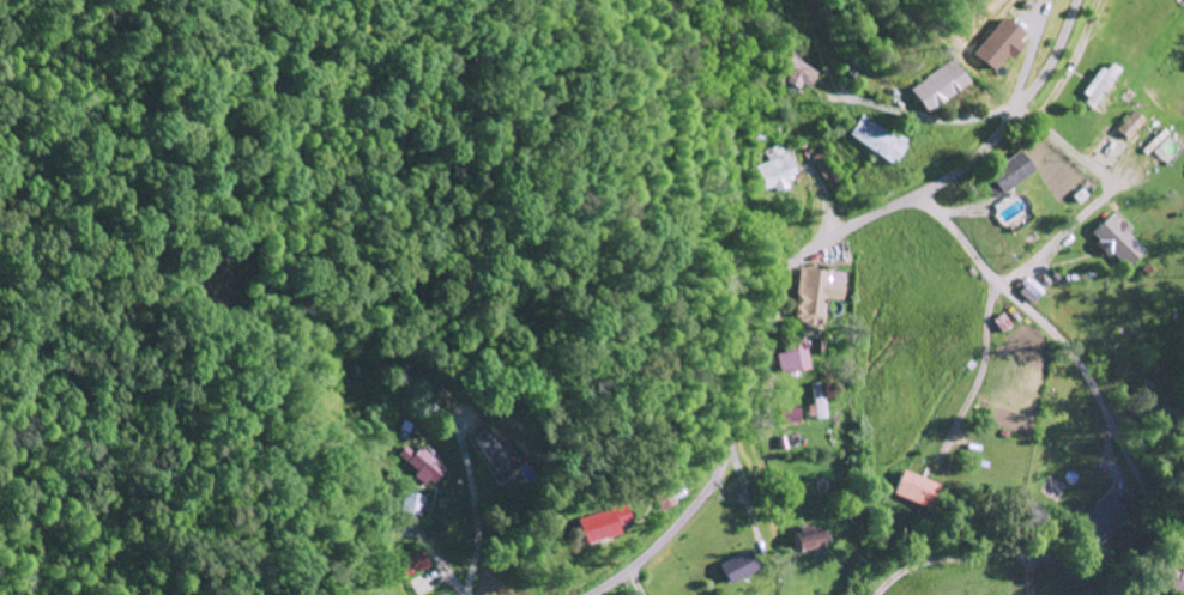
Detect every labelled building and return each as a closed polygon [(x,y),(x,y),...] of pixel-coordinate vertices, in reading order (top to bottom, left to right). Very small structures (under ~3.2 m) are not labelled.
[(972,55),(992,74),(1024,38),(1004,20),(972,55)] [(810,91),(819,71),(793,59),(781,83),(797,91),(799,86),(810,91)] [(908,92),(924,116),(969,85),(953,61),(908,92)] [(1080,107),(1104,119),(1112,102),(1105,98),(1118,71),(1102,62),(1080,107)] [(1115,134),(1128,144),(1144,122),(1131,113),(1115,134)] [(848,139),(894,166),(907,144),(861,117),(848,139)] [(790,188),(788,183),(797,179),(783,146),(765,153),(770,164),(758,169),(769,197),(790,188)] [(979,178),(990,199),(1032,176),(1021,156),(979,178)] [(1090,234),(1097,242),(1095,244),(1120,271),(1142,252),(1110,216),(1090,234)] [(840,303),(842,287),(827,285),(829,275),(800,270),(792,328),(820,332),(825,300),(840,303)] [(808,372),(806,340),(787,341),(788,355),(777,356),(779,374),(808,372)] [(825,385),(811,385),(812,420),(826,419),(825,385)] [(798,425),(798,411),(779,410),(779,425),(798,425)] [(467,442),(502,487),(517,475),(482,431),(467,442)] [(414,455),(406,448),(396,459),(430,488),(446,470),(420,447),(414,455)] [(890,496),(926,510),(936,486),(900,472),(890,496)] [(427,499),(407,493),(401,512),(421,519),(427,499)] [(1093,547),(1129,519),(1110,494),(1073,522),(1093,547)] [(575,522),(582,547),(618,536),(616,528),(629,525),(624,507),(575,522)] [(725,587),(755,574),(746,553),(716,566),(725,587)] [(398,564),(402,578),(428,571),(424,556),(398,564)] [(1167,567),(1160,583),(1183,593),(1183,575),(1167,567)]
